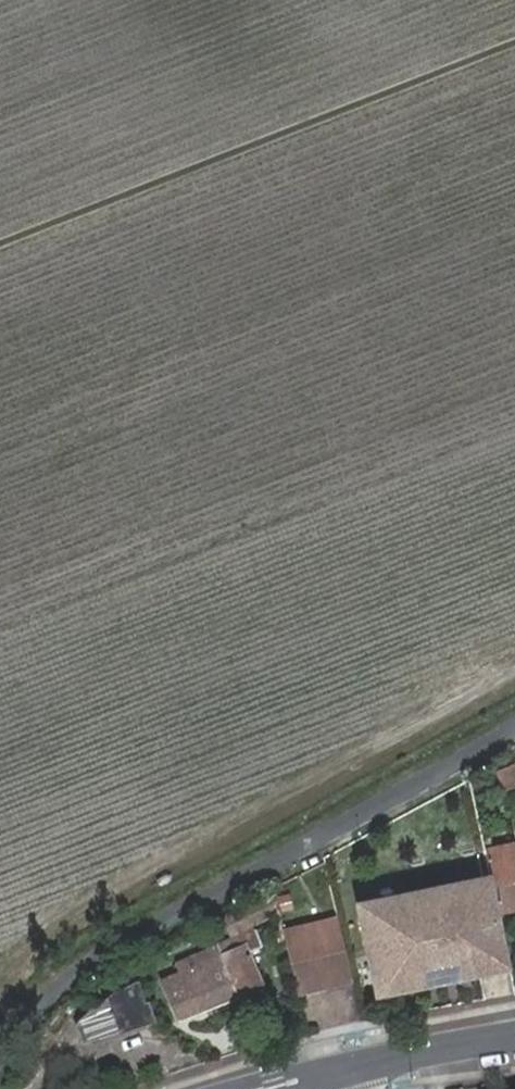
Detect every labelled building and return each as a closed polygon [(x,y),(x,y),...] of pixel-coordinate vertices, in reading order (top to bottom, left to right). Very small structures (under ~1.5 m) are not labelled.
[(498,772),(505,788),(514,783),(514,764),(498,772)] [(505,788),(498,772),(480,780),(487,797),(494,793),(500,818),(513,815),(505,788)] [(514,907),(514,845),(488,850),(503,909),(514,907)] [(365,912),(387,1000),(514,969),(514,962),(503,909),(495,880),(440,894),(442,900),(397,911),(395,905),(365,912)] [(342,921),(287,935),(300,982),(329,974),(331,984),(357,977),(342,921)] [(159,967),(172,1014),(234,998),(236,1001),(262,995),(251,957),(279,951),(272,926),(219,939),(220,946),(157,961),(159,967)] [(300,982),(304,998),(359,983),(357,977),(331,984),(329,974),(300,982)] [(156,1020),(142,981),(133,984),(124,988),(99,1004),(79,1022),(87,1043),(156,1020)]
